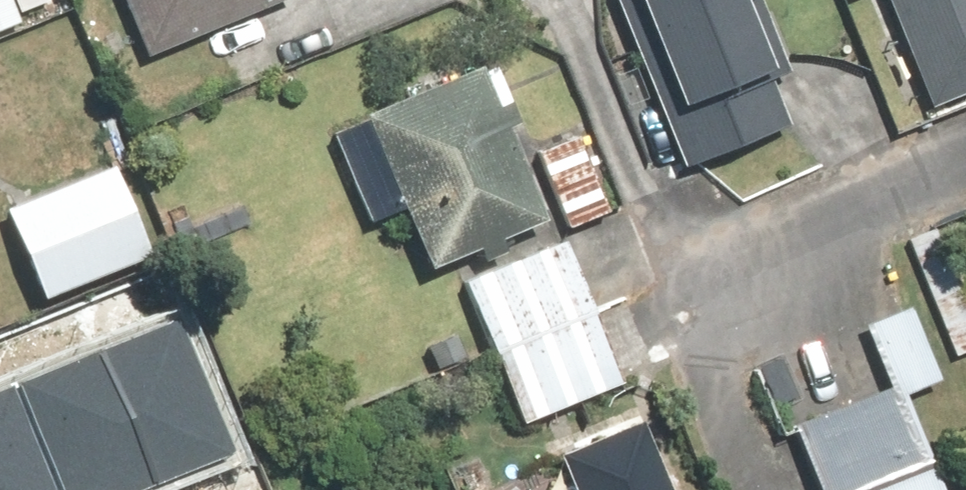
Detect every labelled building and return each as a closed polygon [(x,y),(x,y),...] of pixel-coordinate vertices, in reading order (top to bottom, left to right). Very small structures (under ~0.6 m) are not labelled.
[(64,10),(60,0),(0,0),(0,37),(64,10)] [(284,0),(133,0),(152,50),(284,0)] [(691,169),(796,127),(775,75),(796,67),(770,0),(623,0),(691,169)] [(937,104),(965,91),(965,0),(890,0),(937,104)] [(445,281),(571,229),(618,210),(589,139),(542,158),(501,59),(337,126),(377,222),(414,207),(445,281)] [(126,161),(17,200),(51,296),(160,256),(126,161)] [(573,239),(473,280),(531,421),(631,380),(573,239)] [(755,369),(785,443),(800,437),(821,489),(953,489),(911,385),(946,370),(919,302),(755,369)] [(238,453),(187,322),(0,394),(0,489),(142,489),(238,453)] [(648,411),(566,445),(584,489),(680,489),(648,411)]
